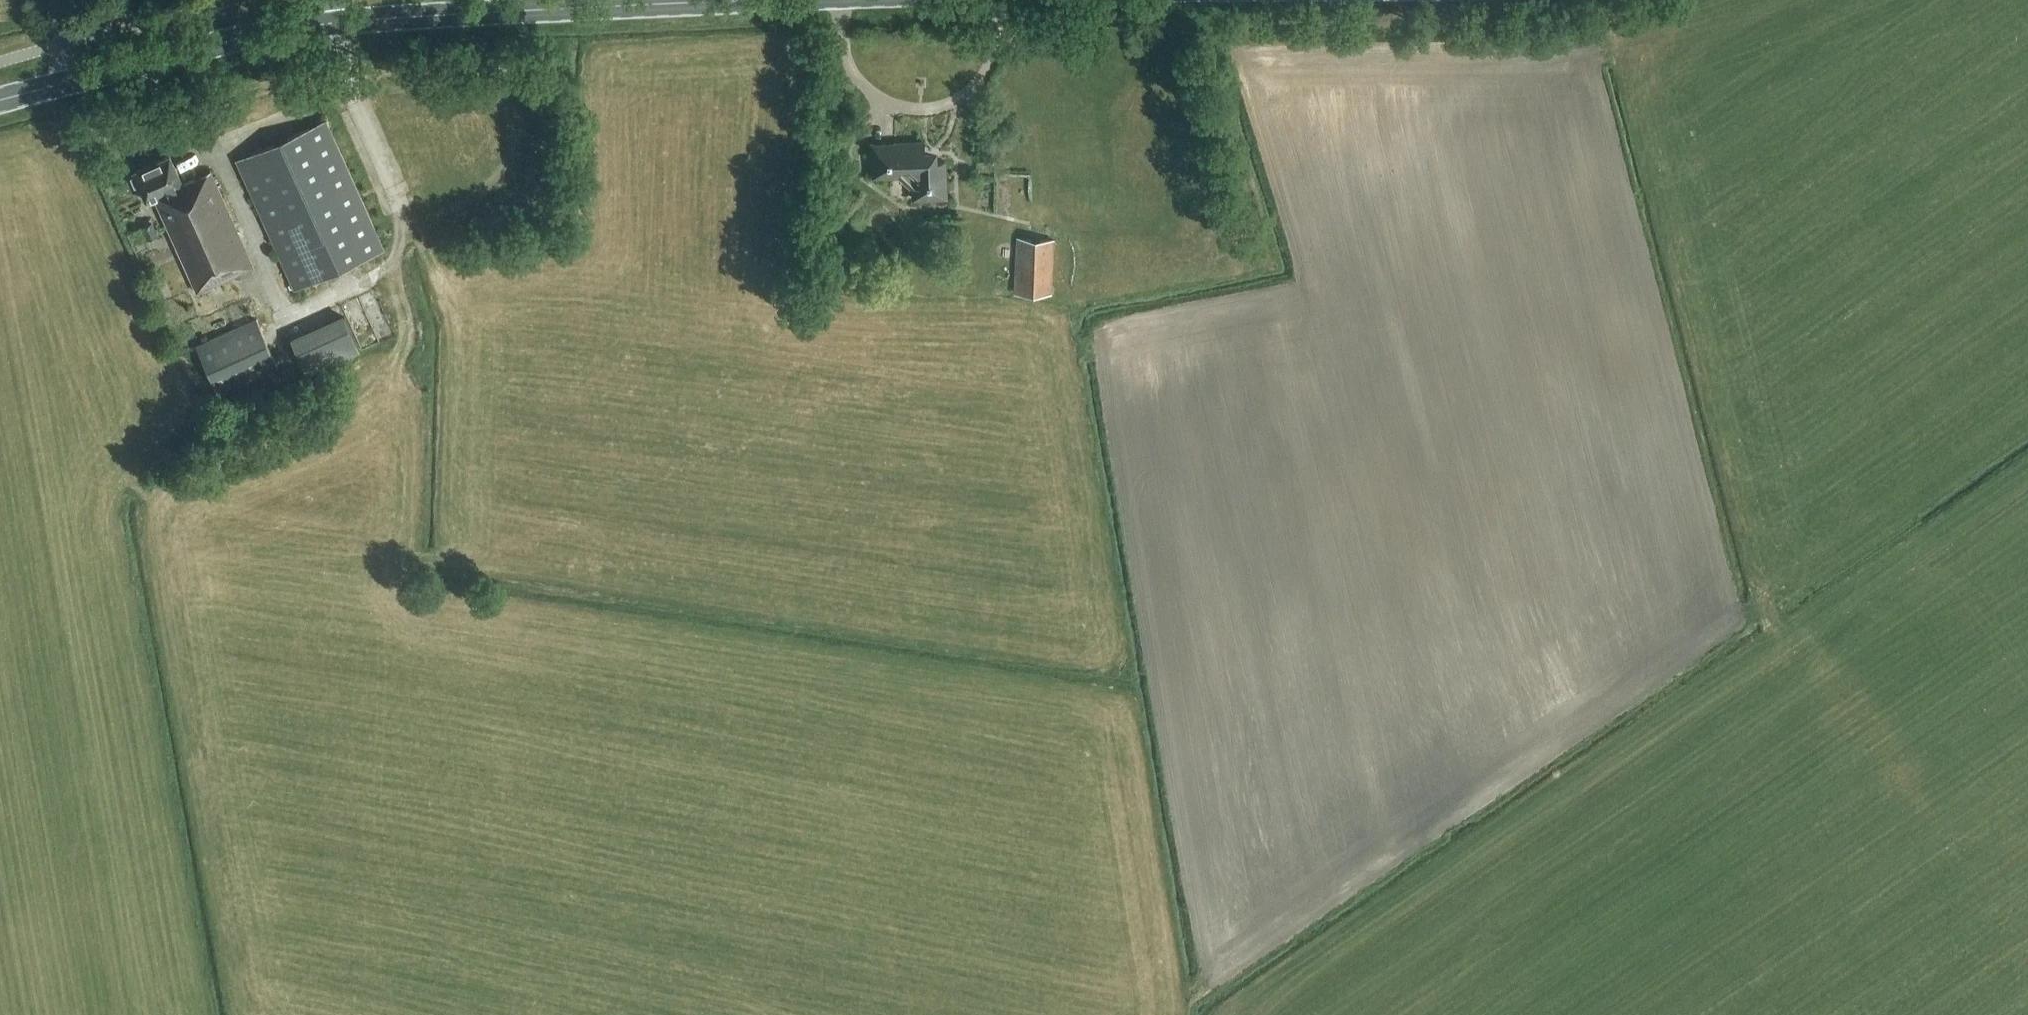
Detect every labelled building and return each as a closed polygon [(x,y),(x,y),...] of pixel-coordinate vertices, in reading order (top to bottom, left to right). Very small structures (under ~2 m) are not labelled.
[(325,119),(235,159),(294,289),(383,248),(325,119)] [(924,151),(924,141),(872,143),(873,175),(901,174),(918,190),(918,197),(945,196),(944,161),(937,162),(937,150),(924,151)] [(169,155),(133,171),(135,176),(131,177),(134,184),(138,183),(146,201),(155,197),(196,290),(249,267),(207,174),(182,185),(169,155)] [(154,222),(143,226),(148,238),(158,234),(154,222)] [(1051,293),(1051,292),(1054,241),(1018,239),(1015,291),(1051,293)] [(342,315),(290,339),(306,375),(359,351),(342,315)] [(255,319),(198,345),(195,346),(217,393),(277,366),(255,319)]
